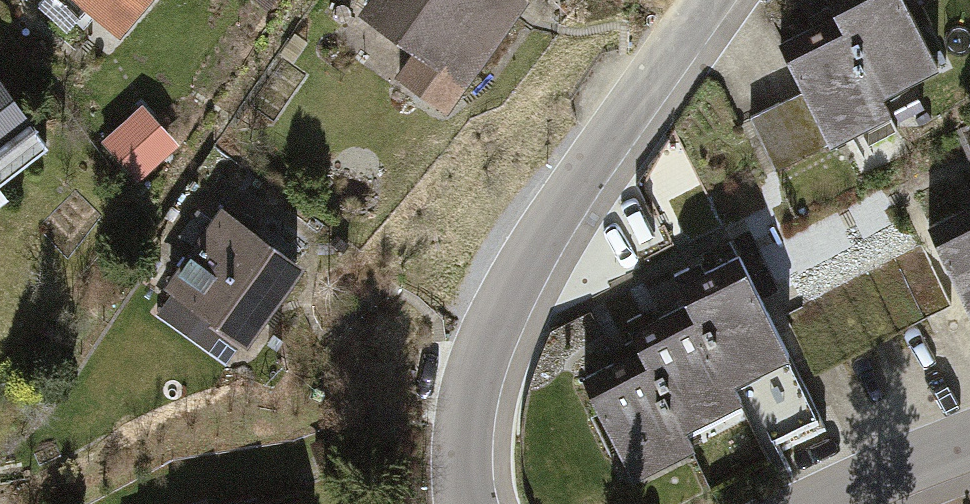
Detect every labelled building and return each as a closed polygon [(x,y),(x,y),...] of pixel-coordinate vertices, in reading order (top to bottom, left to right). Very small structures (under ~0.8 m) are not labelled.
[(136,42),(173,0),(88,0),(136,42)] [(277,14),(287,0),(256,0),(277,14)] [(544,0),(382,0),(372,15),(415,43),(398,69),(476,119),(550,4),(544,0)] [(924,0),(858,0),(865,16),(905,102),(960,76),(924,0)] [(905,102),(865,16),(801,45),(824,93),(849,149),(914,119),(905,102)] [(48,131),(0,69),(0,169),(48,131)] [(849,149),(824,93),(760,123),(786,178),(849,149)] [(145,174),(182,131),(142,96),(105,139),(145,174)] [(18,201),(0,178),(0,215),(18,201)] [(329,272),(233,214),(182,297),(279,355),(329,272)] [(938,238),(969,306),(969,223),(938,238)] [(718,308),(760,395),(819,367),(767,258),(707,286),(718,308)] [(661,358),(702,444),(768,413),(760,395),(718,308),(652,340),(661,358)] [(661,358),(597,388),(649,498),(713,468),(702,444),(661,358)]
